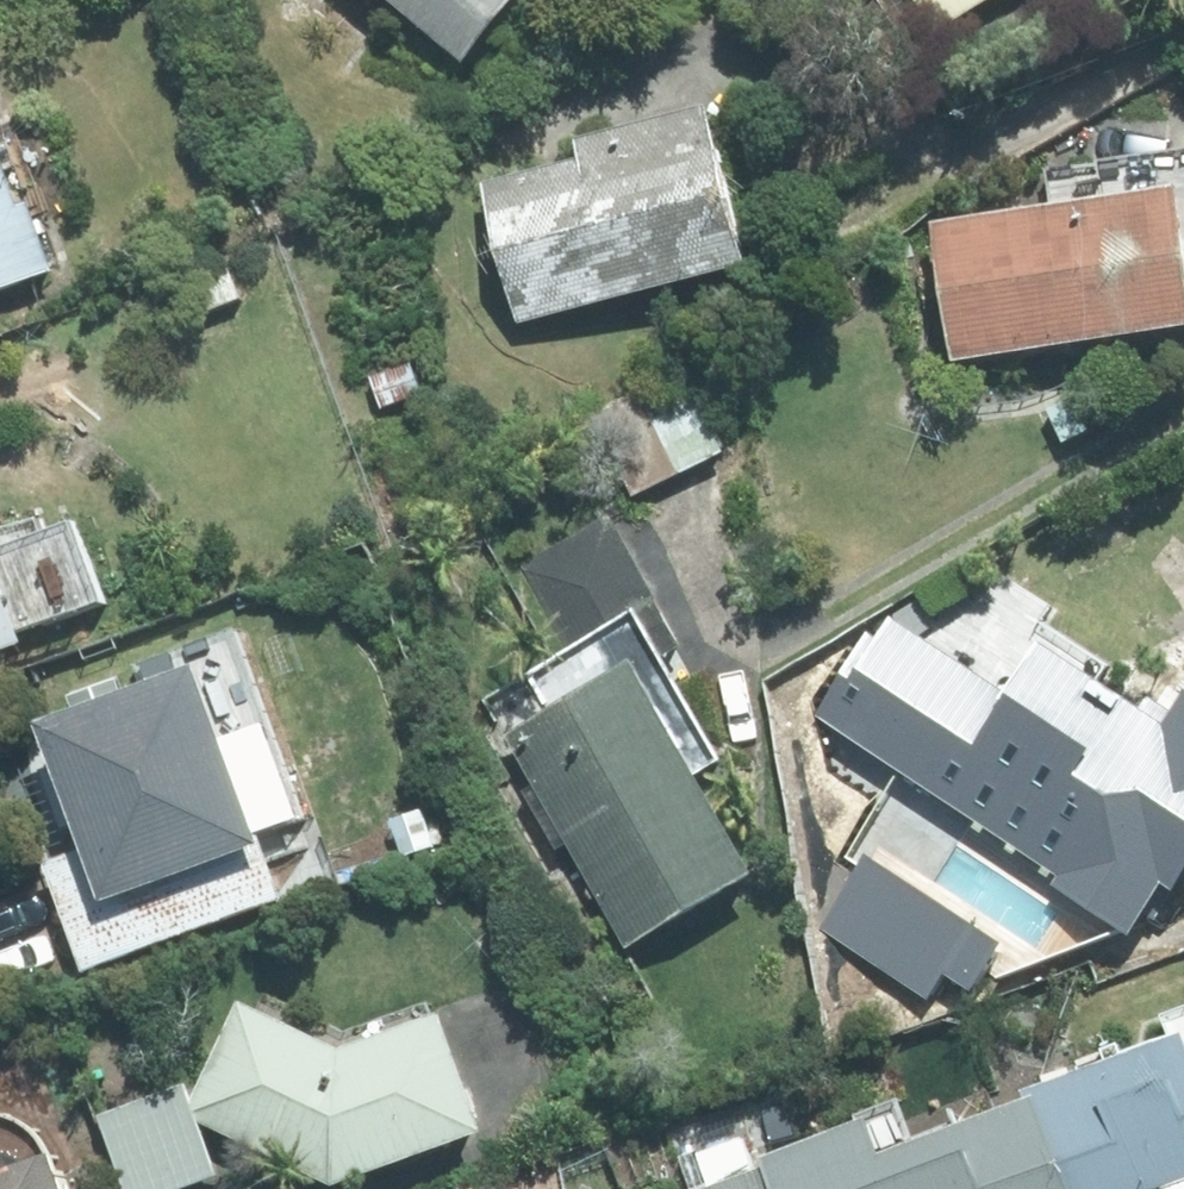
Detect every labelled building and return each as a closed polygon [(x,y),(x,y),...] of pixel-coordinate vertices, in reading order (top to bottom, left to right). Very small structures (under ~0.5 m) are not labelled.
[(480,67),(535,0),(400,0),(480,67)] [(906,41),(936,26),(940,35),(1001,0),(883,0),(906,41)] [(522,325),(761,267),(723,108),(586,141),(590,160),(487,185),(522,325)] [(61,271),(38,207),(27,210),(4,141),(0,143),(0,291),(61,271)] [(1183,330),(1183,191),(942,225),(961,361),(1183,330)] [(246,300),(236,269),(193,283),(204,314),(246,300)] [(384,407),(428,392),(419,362),(373,377),(384,407)] [(727,455),(687,372),(591,418),(632,501),(727,455)] [(511,737),(635,956),(766,880),(707,775),(731,762),(670,655),(686,646),(611,511),(517,564),(568,655),(489,697),(511,737)] [(36,642),(5,551),(0,553),(0,654),(36,642)] [(1183,893),(1183,714),(1147,690),(1138,704),(1048,646),(1016,695),(911,628),(848,727),(992,819),(1014,785),(1183,893)] [(88,976),(292,905),(272,850),(277,848),(215,670),(49,727),(91,847),(48,863),(88,976)] [(354,1051),(248,1001),(195,1117),(344,1186),(497,1133),(455,1014),(354,1051)] [(1078,1188),(1183,1188),(1183,1048),(1046,1097),(1050,1108),(1078,1188)] [(754,1143),(797,1135),(787,1087),(745,1097),(754,1143)] [(1050,1108),(891,1163),(879,1126),(769,1164),(778,1188),(1078,1188),(1050,1108)] [(64,1162),(11,1180),(0,1150),(0,1188),(73,1188),(64,1162)]
